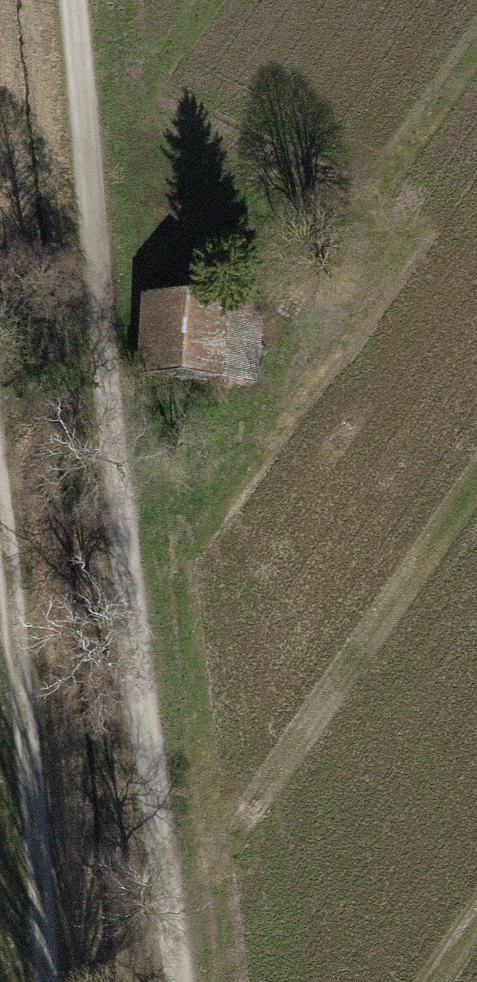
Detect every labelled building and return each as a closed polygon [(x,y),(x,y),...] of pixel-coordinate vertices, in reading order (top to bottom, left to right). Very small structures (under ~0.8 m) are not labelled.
[(260,308),(153,295),(144,371),(251,383),(260,308)]
